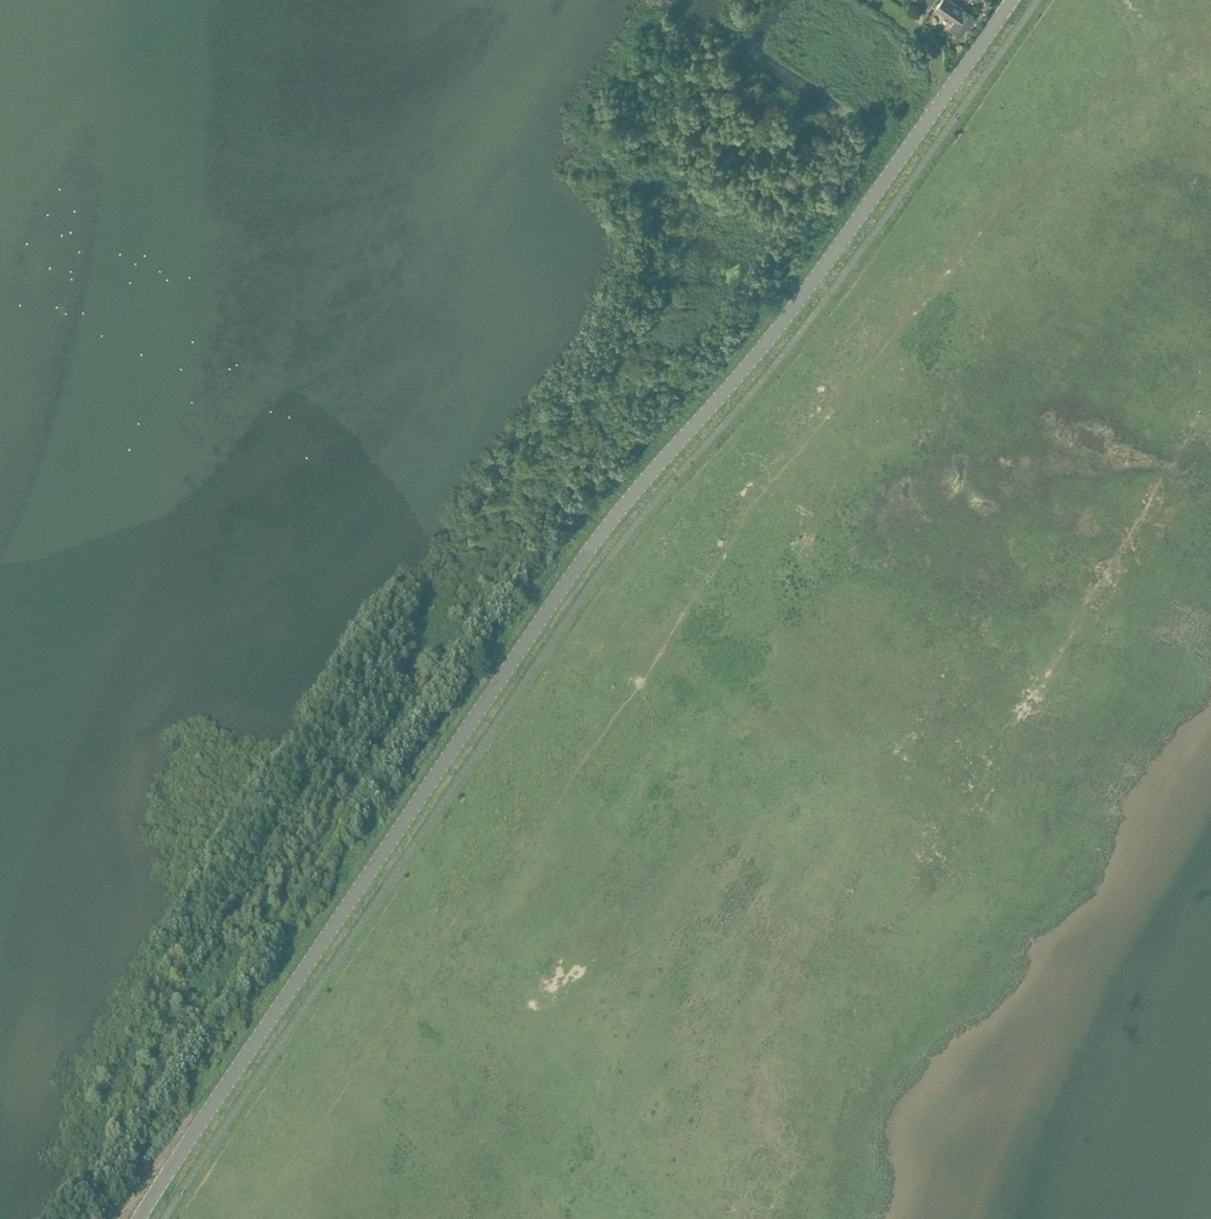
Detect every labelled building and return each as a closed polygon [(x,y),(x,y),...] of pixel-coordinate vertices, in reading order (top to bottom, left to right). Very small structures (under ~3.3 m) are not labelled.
[(964,9),(950,0),(943,0),(937,8),(948,16),(949,15),(956,20),(950,28),(962,36),(974,17),(963,10),(964,9)]
